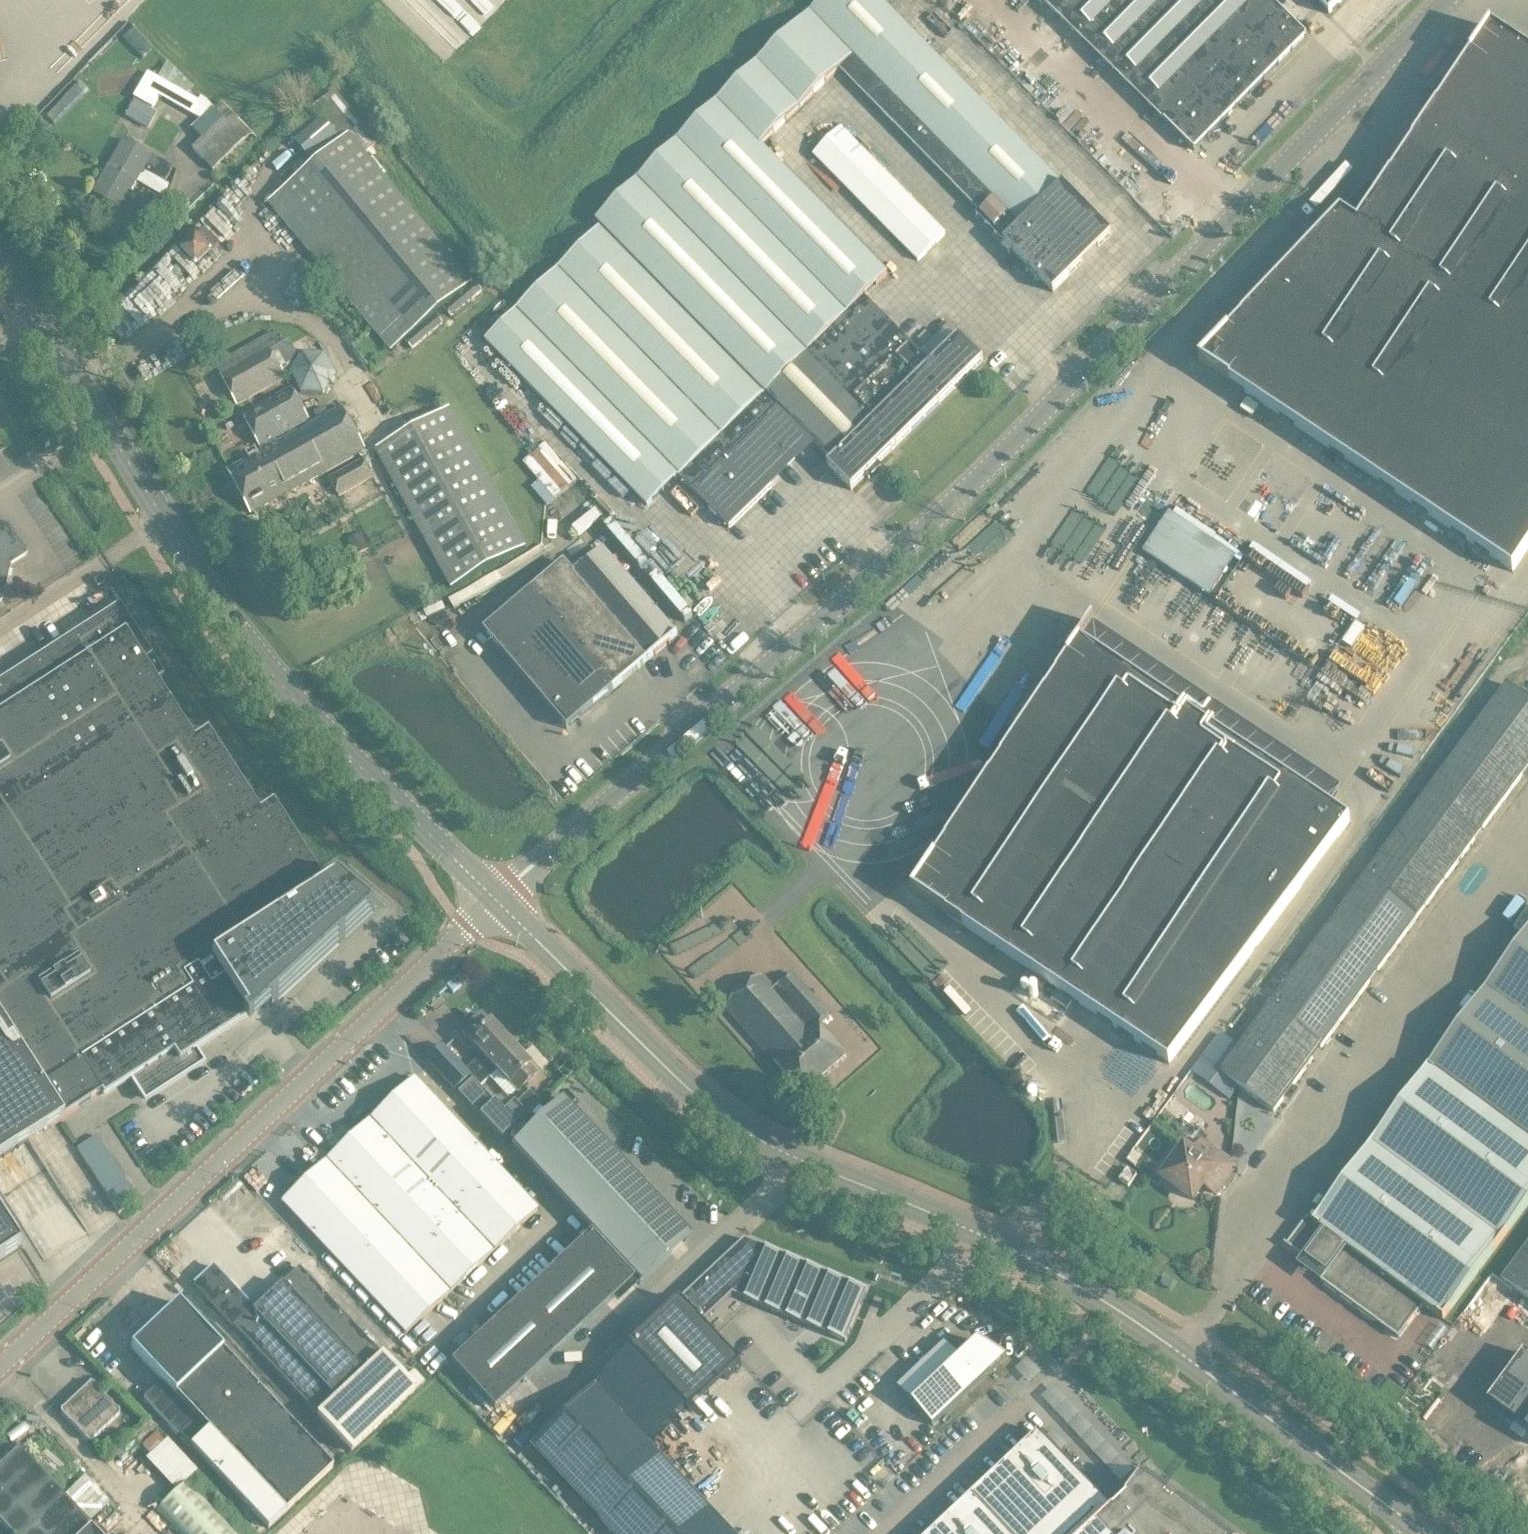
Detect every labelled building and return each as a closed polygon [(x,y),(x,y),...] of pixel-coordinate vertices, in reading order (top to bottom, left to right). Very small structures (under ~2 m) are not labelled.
[(718,101),(761,145),(840,67),(998,228),(995,231),(1004,241),(1004,240),(1052,289),(1052,290),(1053,291),(1054,290),(1054,289),(1083,261),(1052,230),(1080,202),(882,0),(821,0),(718,101)] [(1277,5),(1276,6),(1270,0),(1043,0),(1164,120),(1194,150),(1195,148),(1194,148),(1305,36),(1307,35),(1277,5)] [(1329,12),(1341,0),(1317,0),(1329,12)] [(1516,60),(1516,59),(1515,59),(1458,144),(1423,126),(1358,224),(1341,213),(1199,362),(1512,569),(1527,545),(1527,68),(1516,60)] [(202,138),(224,118),(204,98),(201,102),(148,72),(134,96),(152,107),(159,94),(202,119),(193,128),(202,138)] [(100,77),(101,90),(133,88),(132,75),(100,77)] [(340,142),(269,201),(283,219),(392,350),(405,339),(412,348),(443,322),(436,314),(472,283),(364,153),(378,142),(334,90),(314,107),(322,117),(296,138),(312,157),(336,137),(340,142)] [(1064,97),(1056,105),(1125,178),(1133,170),(1064,97)] [(601,225),(485,340),(647,505),(677,476),(729,527),(773,485),(766,478),(808,436),(832,460),(828,464),(827,465),(828,466),(850,488),(851,489),(852,488),(981,360),(982,361),(983,359),(982,358),(981,359),(960,337),(959,335),(948,324),(944,321),(939,327),(942,330),(919,353),(864,296),(887,273),(761,145),(718,101),(597,220),(601,225)] [(224,118),(202,138),(192,148),(213,169),(244,139),(224,118)] [(840,127),(813,155),(918,261),(946,232),(840,127)] [(123,138),(109,165),(136,180),(142,170),(164,182),(173,166),(141,148),(143,144),(136,140),(134,144),(123,138)] [(136,180),(109,165),(94,191),(143,219),(152,204),(130,192),(136,180)] [(1110,232),(1080,202),(1052,230),(1083,261),(1110,234),(1110,235),(1111,233),(1110,232)] [(476,283),(445,309),(451,316),(482,290),(476,283)] [(286,376),(282,370),(293,364),(283,347),(281,349),(272,332),(214,364),(237,404),(286,376)] [(286,493),(340,464),(366,449),(343,406),(276,442),(274,438),(309,418),(294,390),(288,389),(242,414),(262,450),(286,493)] [(375,448),(451,588),(525,547),(449,408),(375,448)] [(286,493),(262,450),(227,469),(251,513),(286,493)] [(329,477),(338,495),(373,476),(364,458),(329,477)] [(1,600),(9,564),(26,553),(8,524),(0,523),(0,600),(1,600)] [(575,574),(564,561),(484,630),(567,728),(613,688),(677,634),(604,549),(575,574)] [(130,1075),(144,1097),(145,1098),(201,1062),(194,1050),(193,1048),(266,1001),(267,1003),(269,1002),(270,1004),(272,1005),(381,904),(339,868),(326,877),(329,882),(325,885),(272,802),(258,811),(206,730),(193,739),(154,678),(162,673),(118,604),(0,680),(0,1158),(130,1075)] [(1527,637),(1527,618),(1517,633),(1526,640),(1527,637)] [(912,891),(1169,1063),(1350,821),(1214,730),(1227,711),(1192,687),(1179,707),(1081,641),(1094,621),(1093,620),(912,891)] [(1220,1072),(1273,1111),(1527,766),(1527,699),(1506,684),(1220,1072)] [(1428,1067),(1461,1091),(1513,1129),(1527,1140),(1527,931),(1428,1067)] [(791,973),(774,989),(760,974),(724,1005),(776,1064),(830,1016),(822,1007),(825,1005),(822,1001),(819,1004),(791,973)] [(481,1054),(464,1069),(441,1044),(425,1059),(453,1088),(467,1074),(470,1077),(509,1042),(489,1021),(489,1022),(481,1014),(461,1032),(481,1054)] [(832,1019),(830,1016),(776,1064),(803,1094),(846,1056),(822,1028),(832,1019)] [(529,1063),(509,1042),(470,1077),(478,1086),(496,1070),(516,1091),(535,1072),(528,1064),(529,1063)] [(1461,1091),(1428,1067),(1314,1221),(1307,1216),(1286,1245),(1325,1273),(1320,1280),(1398,1338),(1423,1304),(1443,1319),(1527,1203),(1527,1140),(1513,1129),(1461,1091)] [(281,1201),(405,1333),(537,1209),(413,1077),(281,1201)] [(483,1089),(468,1103),(501,1138),(525,1115),(513,1101),(503,1111),(483,1089)] [(510,1146),(590,1231),(450,1361),(494,1408),(634,1277),(639,1283),(691,1235),(632,1173),(607,1145),(562,1097),(510,1146)] [(1214,1193),(1233,1166),(1201,1142),(1193,1154),(1184,1148),(1163,1177),(1192,1198),(1202,1184),(1214,1193)] [(20,1245),(0,1214),(0,1257),(20,1245)] [(867,1289),(745,1238),(630,1346),(691,1411),(741,1364),(702,1322),(733,1293),(846,1341),(867,1289)] [(1502,1279),(1527,1299),(1527,1244),(1502,1279)] [(251,1307),(212,1266),(193,1284),(232,1325),(251,1307)] [(299,1267),(235,1327),(351,1451),(415,1390),(299,1267)] [(1515,1297),(1507,1309),(1527,1323),(1527,1306),(1515,1297)] [(177,1302),(130,1347),(162,1380),(144,1397),(165,1419),(176,1431),(176,1430),(268,1527),(332,1467),(221,1349),(177,1302)] [(1503,1367),(1517,1349),(1466,1308),(1451,1326),(1503,1367)] [(1423,1331),(1432,1342),(1447,1329),(1438,1318),(1423,1331)] [(960,1356),(946,1341),(896,1387),(899,1390),(900,1390),(932,1424),(1005,1356),(1006,1356),(1007,1355),(977,1340),(976,1341),(960,1356)] [(1485,1400),(1527,1432),(1527,1355),(1522,1351),(1485,1400)] [(118,1409),(93,1383),(91,1381),(88,1382),(61,1407),(60,1410),(61,1413),(86,1439),(89,1440),(92,1439),(118,1415),(119,1412),(118,1409)] [(1055,1383),(1043,1389),(1049,1400),(1061,1394),(1055,1383)] [(613,1533),(735,1533),(593,1384),(529,1445),(613,1533)] [(879,1439),(894,1426),(888,1419),(873,1431),(879,1439)] [(1180,1492),(1171,1503),(1168,1501),(1169,1499),(1167,1483),(1146,1467),(1125,1496),(1127,1497),(1113,1510),(1038,1431),(929,1533),(1236,1533),(1180,1492)] [(172,1488),(194,1468),(166,1437),(144,1457),(172,1488)] [(92,1526),(18,1448),(0,1465),(0,1522),(11,1533),(99,1533),(92,1526)] [(135,1480),(152,1468),(147,1460),(129,1471),(135,1480)] [(66,1491),(95,1517),(110,1501),(82,1474),(66,1491)] [(156,1509),(180,1533),(236,1533),(187,1481),(156,1509)]
